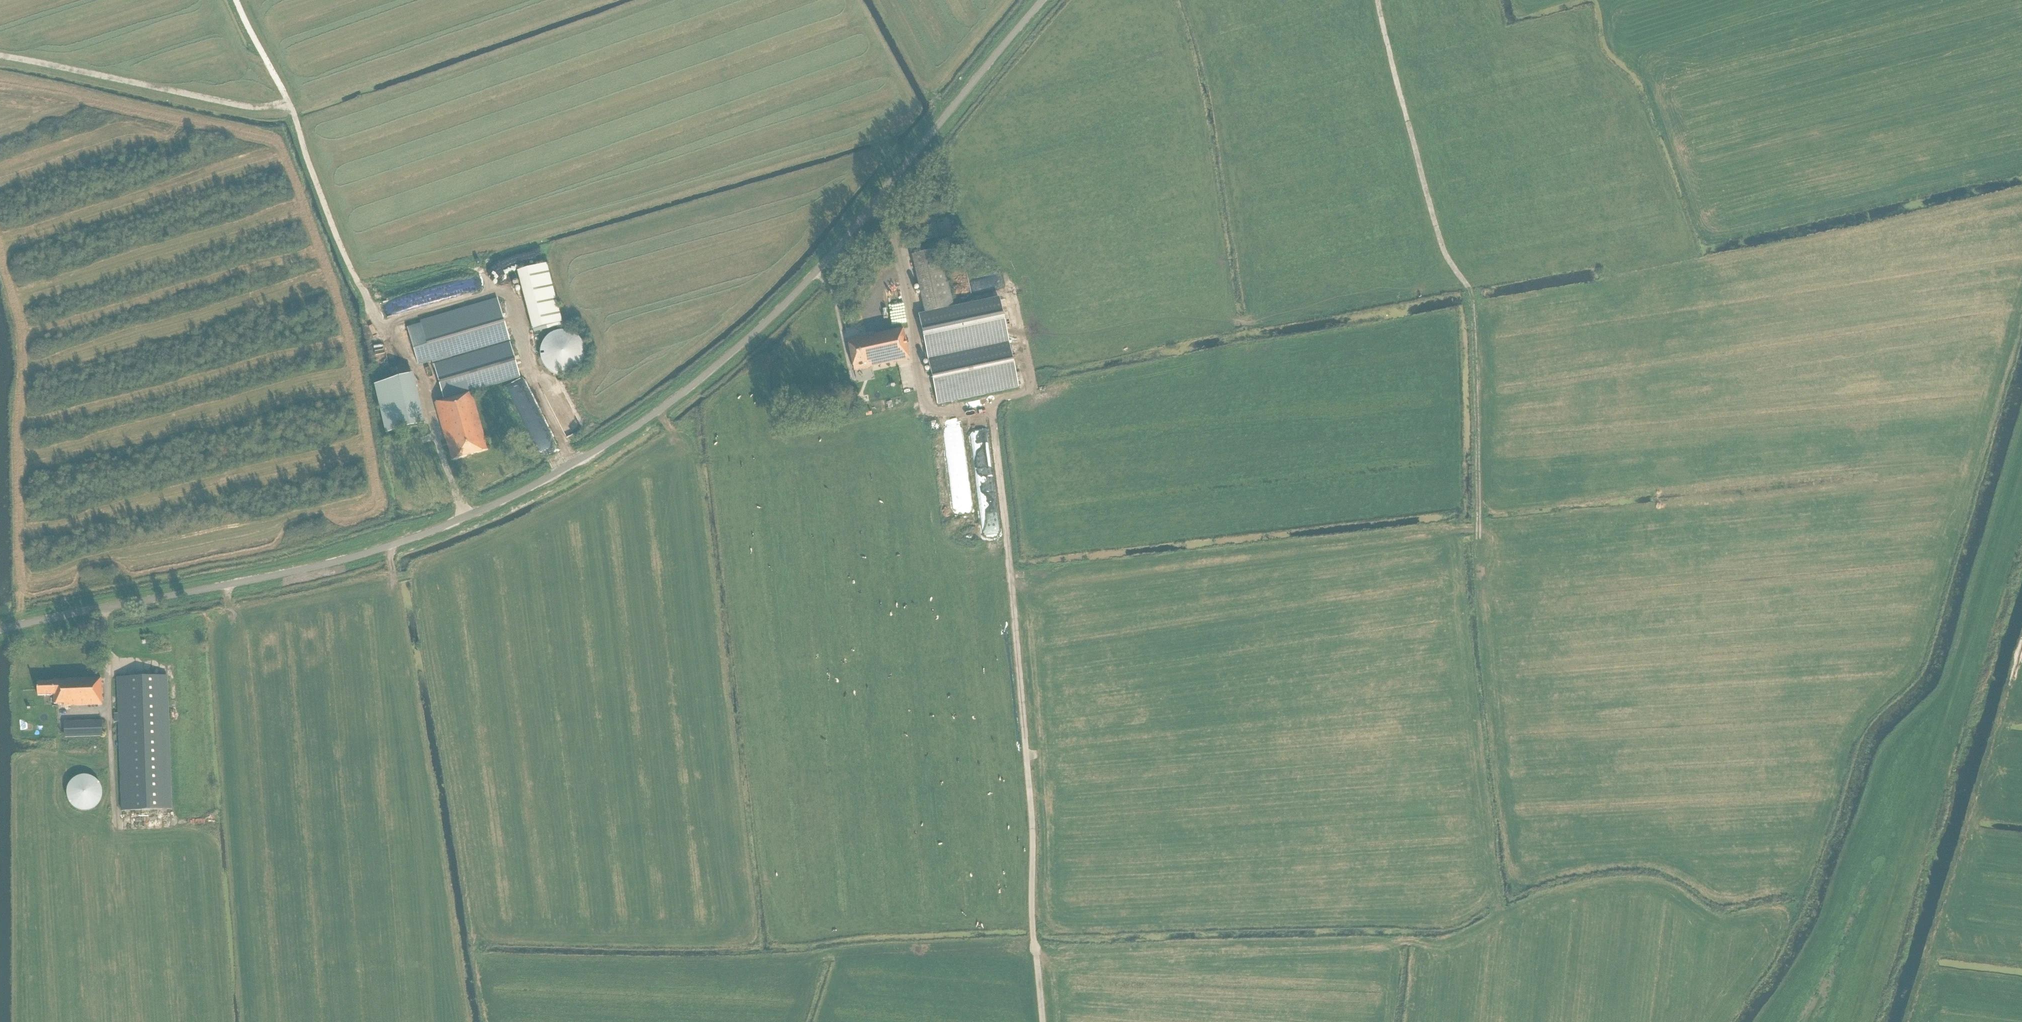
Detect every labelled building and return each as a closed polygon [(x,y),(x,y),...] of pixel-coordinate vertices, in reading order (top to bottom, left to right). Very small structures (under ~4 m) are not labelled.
[(933,214),(925,216),(929,238),(938,236),(933,214)] [(925,313),(953,307),(941,249),(912,255),(925,313)] [(517,272),(532,330),(561,323),(546,265),(517,272)] [(406,295),(399,297),(403,314),(410,312),(406,295)] [(999,297),(953,307),(925,313),(918,315),(927,355),(1007,338),(999,297)] [(520,377),(511,347),(498,299),(420,322),(421,323),(407,327),(418,366),(432,362),(443,401),(435,403),(445,440),(446,440),(452,461),(488,450),(471,391),(520,377)] [(854,371),(909,359),(903,328),(875,334),(875,336),(867,338),(866,336),(847,340),(854,371)] [(584,346),(584,344),(583,343),(582,341),(581,339),(580,338),(579,337),(578,336),(576,335),(575,334),(573,333),(570,332),(569,331),(567,331),(565,331),(563,330),(561,331),(559,331),(557,331),(555,332),(554,332),(552,333),(550,334),(548,336),(547,337),(545,339),(544,340),(543,342),(542,344),(542,346),(541,346),(541,348),(540,350),(540,352),(540,354),(540,356),(541,357),(541,359),(541,361),(542,361),(542,362),(543,364),(544,366),(545,367),(546,368),(547,369),(548,370),(549,371),(551,372),(554,373),(555,374),(558,375),(560,375),(563,375),(565,375),(566,375),(568,375),(570,374),(573,373),(575,372),(575,371),(577,370),(578,370),(579,368),(580,367),(581,366),(582,365),(583,363),(584,361),(584,360),(585,359),(585,358),(585,356),(585,355),(585,354),(585,352),(585,350),(585,349),(585,347),(584,346)] [(937,404),(1018,387),(1007,338),(927,355),(937,404)] [(386,433),(425,424),(414,376),(375,385),(386,433)] [(955,513),(973,509),(968,484),(950,488),(955,513)] [(118,677),(122,810),(172,809),(168,676),(118,677)] [(65,706),(102,704),(101,678),(54,680),(54,682),(38,682),(38,695),(54,695),(55,704),(65,703),(65,706)] [(65,722),(65,737),(102,736),(102,720),(65,722)] [(104,795),(104,793),(104,790),(103,787),(102,785),(101,782),(99,780),(97,779),(94,777),(92,776),(89,775),(86,775),(84,775),(81,776),(78,776),(76,778),(74,779),(72,781),(70,783),(69,786),(68,788),(67,791),(67,794),(68,797),(68,799),(69,802),(71,804),(73,806),(75,808),(77,810),(80,811),(82,811),(85,812),(88,812),(90,811),(93,810),(95,809),(98,807),(100,805),(101,803),(103,801),(103,798),(104,795)]
